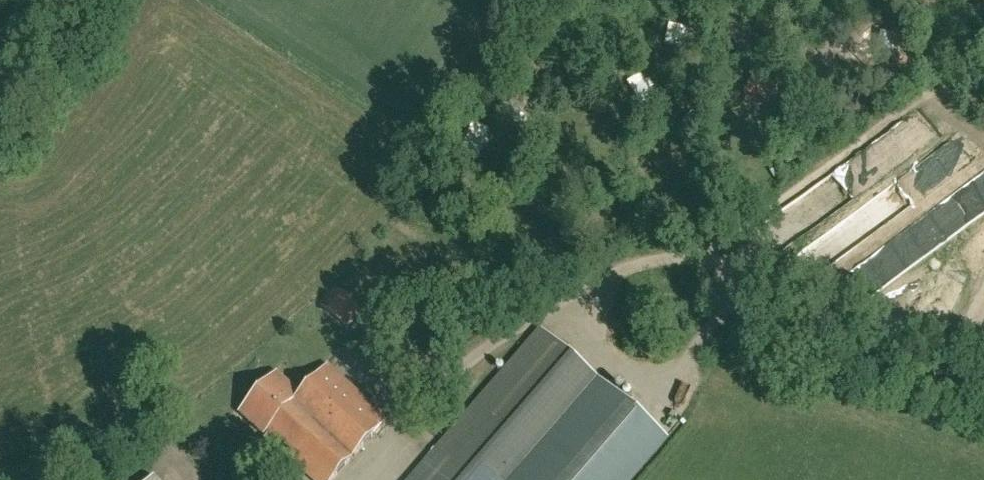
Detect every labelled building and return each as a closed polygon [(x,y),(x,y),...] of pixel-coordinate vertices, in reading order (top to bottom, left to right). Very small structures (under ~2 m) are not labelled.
[(899,39),(881,34),(874,58),(894,62),(899,39)] [(776,79),(753,68),(740,95),(763,106),(776,79)] [(502,114),(519,124),(524,116),(507,105),(502,114)] [(891,218),(972,167),(957,144),(876,195),(891,218)] [(813,281),(893,222),(876,199),(796,258),(813,281)] [(333,290),(320,306),(346,328),(360,312),(333,290)] [(665,440),(539,330),(408,479),(629,479),(665,440)] [(271,380),(354,456),(386,422),(326,367),(300,396),(276,374),(271,380)] [(271,380),(239,414),(311,479),(332,479),(354,456),(271,380)]
